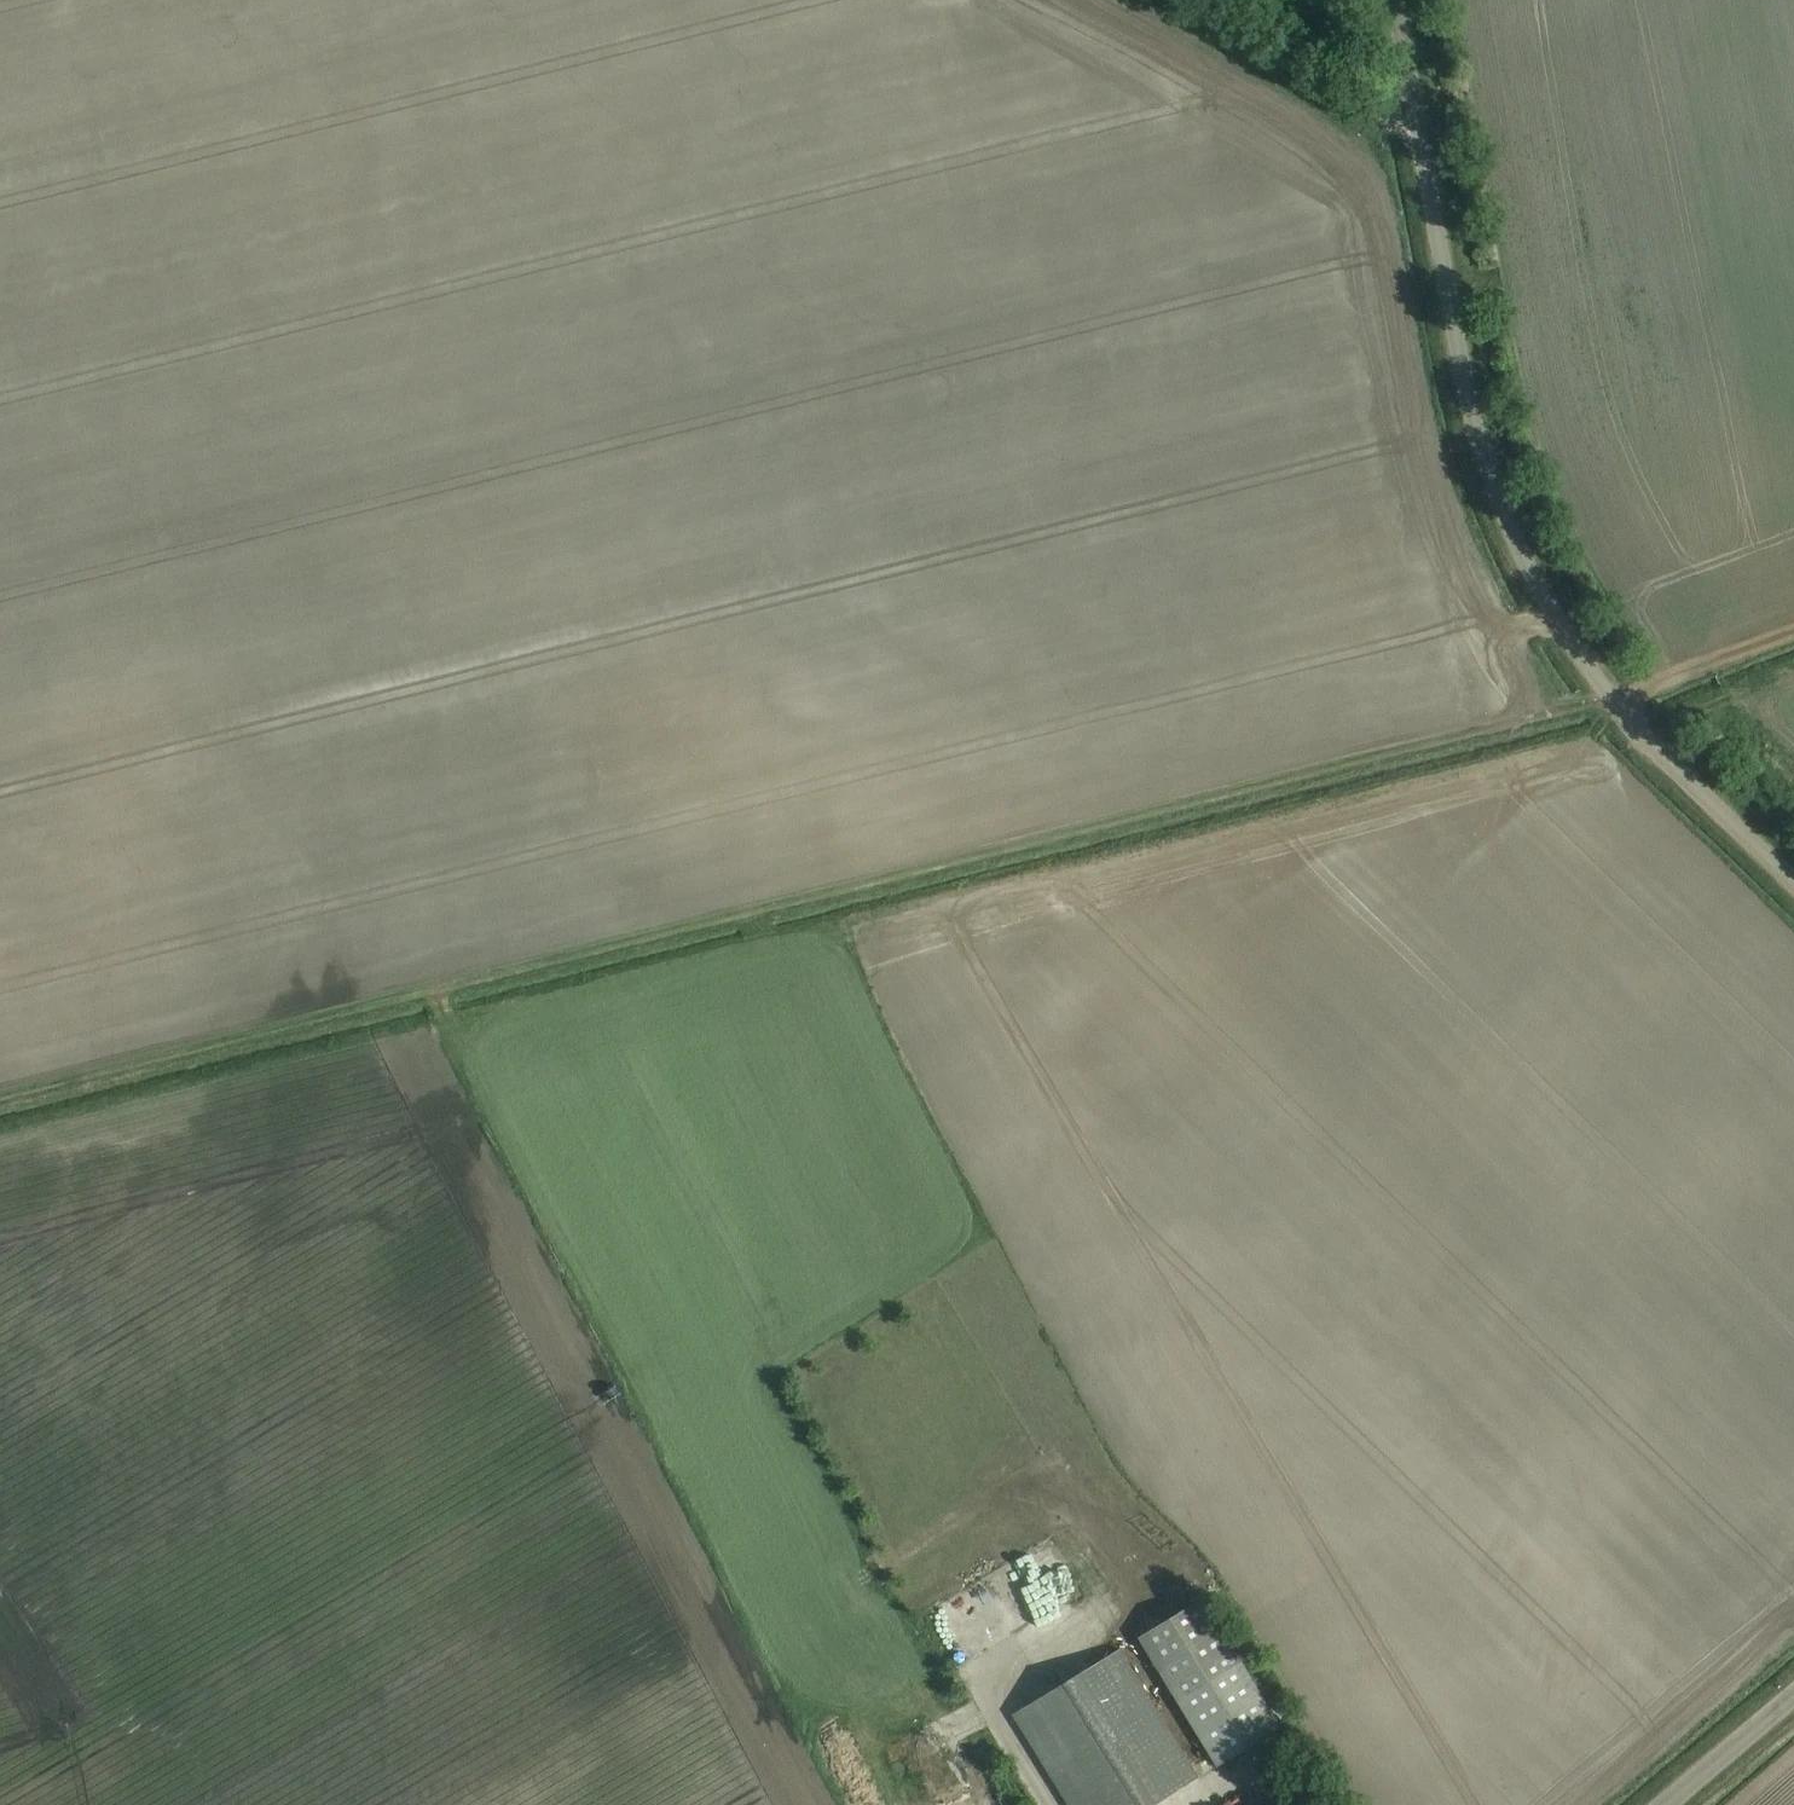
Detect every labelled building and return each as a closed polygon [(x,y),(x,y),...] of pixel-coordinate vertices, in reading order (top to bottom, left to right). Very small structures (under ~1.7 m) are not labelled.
[(1204,1599),(1138,1639),(1217,1768),(1283,1728),(1204,1599)] [(1013,1716),(1067,1804),(1158,1804),(1200,1779),(1121,1649),(1013,1716)]
